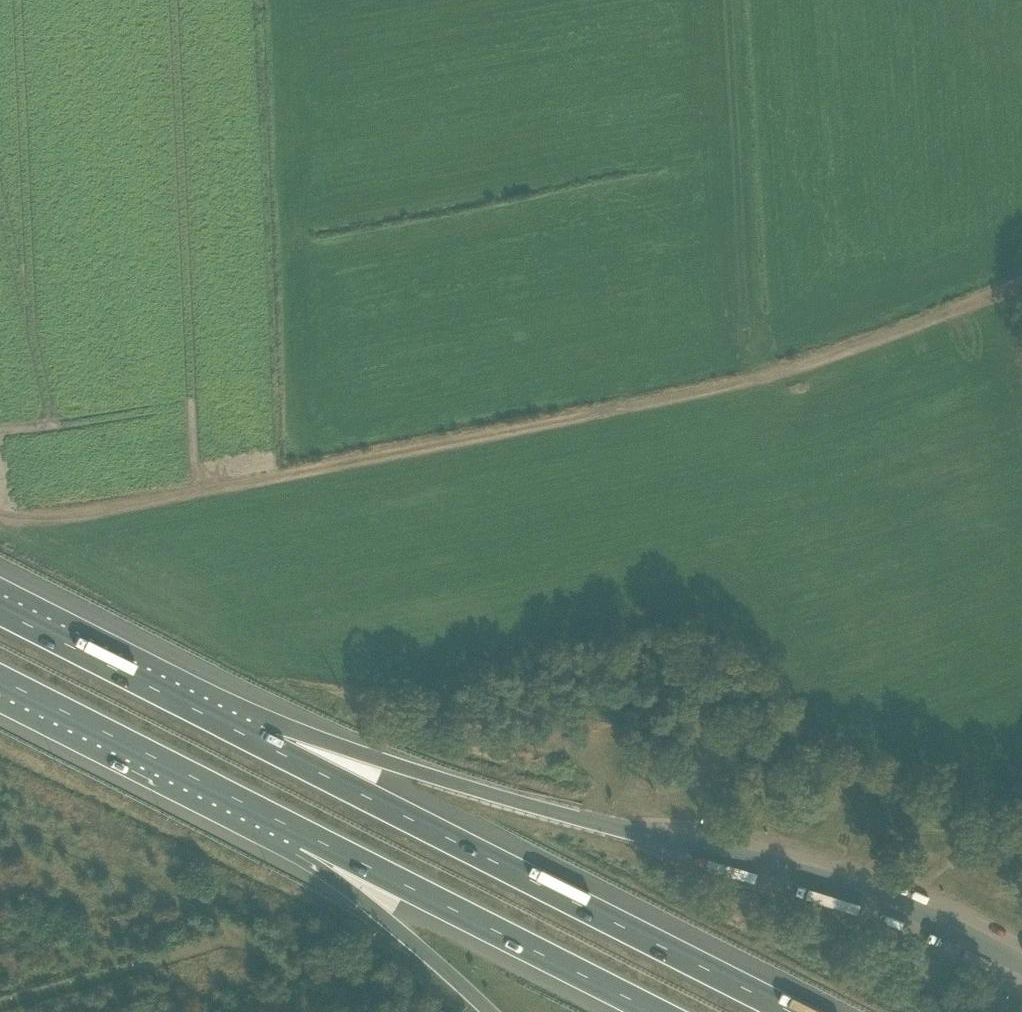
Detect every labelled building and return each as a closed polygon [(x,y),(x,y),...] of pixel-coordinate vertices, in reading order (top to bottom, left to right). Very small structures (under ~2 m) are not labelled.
[(743,883),(796,896),(799,885),(746,871),(743,883)]
